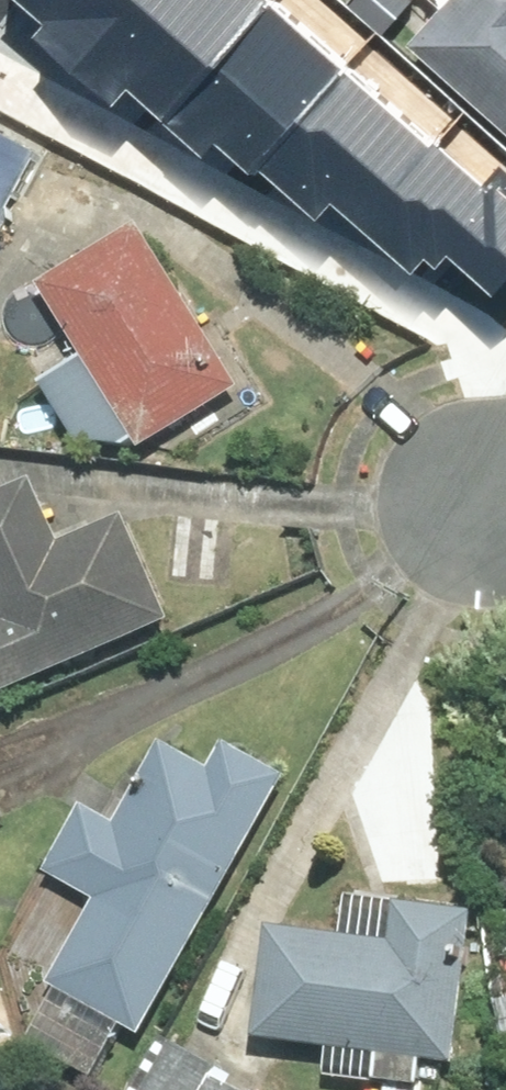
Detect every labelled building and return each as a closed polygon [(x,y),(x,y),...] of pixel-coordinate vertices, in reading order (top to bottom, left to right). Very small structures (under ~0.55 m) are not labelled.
[(43,21),(22,44),(114,125),(132,105),(199,163),(211,149),(251,184),(261,172),(317,221),(334,202),(411,270),(420,261),(430,270),(449,249),(491,287),(505,270),(505,191),(500,186),(488,199),(263,0),(19,0),(43,21)] [(426,33),(505,111),(505,0),(455,0),(426,33)] [(45,155),(0,131),(0,242),(45,155)] [(160,228),(60,292),(98,350),(51,380),(95,448),(160,454),(264,387),(160,228)] [(19,626),(0,634),(0,696),(188,619),(139,500),(67,529),(47,481),(0,500),(0,579),(19,626)] [(102,886),(27,1041),(111,1082),(141,1020),(163,1031),(291,766),(235,738),(225,758),(174,734),(136,813),(98,794),(62,867),(102,886)] [(477,1060),(491,907),(408,899),(405,933),(285,922),(274,1038),(386,1048),(383,1082),(438,1087),(441,1057),(477,1060)] [(139,1089),(263,1089),(264,1089),(165,1039),(139,1089)]
